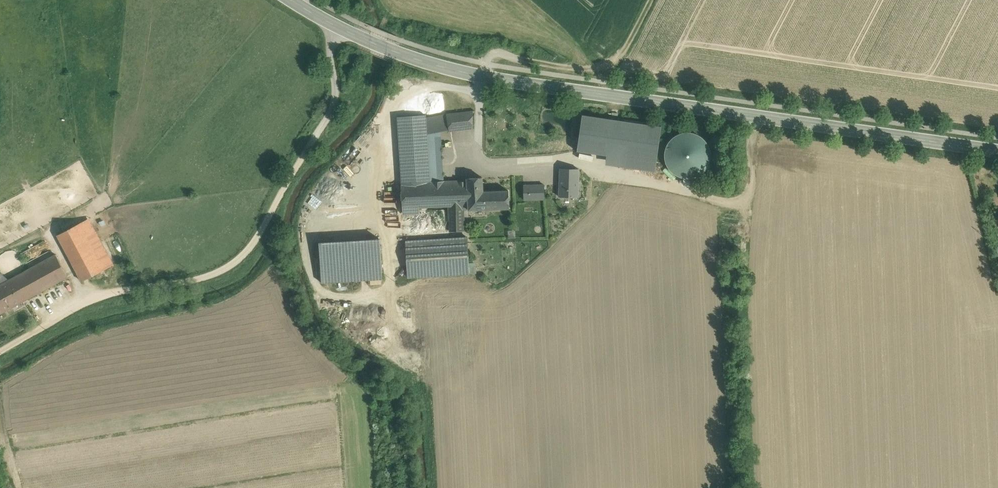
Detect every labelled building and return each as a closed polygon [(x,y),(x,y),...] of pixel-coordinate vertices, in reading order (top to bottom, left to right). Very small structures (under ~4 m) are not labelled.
[(473,110),(446,114),(449,130),(449,131),(473,128),(473,112),(473,110)] [(446,114),(426,117),(427,134),(449,130),(446,114)] [(662,126),(583,114),(577,151),(607,156),(606,165),(654,173),(662,126)] [(426,115),(398,117),(402,184),(430,183),(428,147),(427,134),(426,117),(426,115)] [(660,171),(700,177),(707,138),(667,131),(660,171)] [(439,147),(428,147),(430,183),(441,183),(439,147)] [(579,169),(560,168),(559,196),(578,197),(579,169)] [(509,191),(483,191),(482,177),(467,178),(467,182),(469,209),(509,208),(509,191)] [(402,184),(401,184),(403,213),(419,212),(419,209),(421,207),(449,206),(450,231),(464,230),(463,209),(469,209),(467,182),(402,184)] [(523,185),(524,200),(545,199),(545,184),(523,185)] [(107,255),(87,219),(80,223),(99,259),(107,255)] [(99,259),(80,223),(57,235),(82,281),(104,269),(99,259)] [(467,237),(406,240),(408,277),(469,273),(467,237)] [(319,242),(322,282),(383,279),(381,238),(319,242)] [(56,254),(9,280),(21,302),(68,277),(56,254)] [(107,255),(99,259),(104,269),(112,265),(107,255)] [(9,279),(4,271),(0,274),(0,284),(9,279)] [(0,285),(0,314),(21,302),(9,280),(0,285)]
